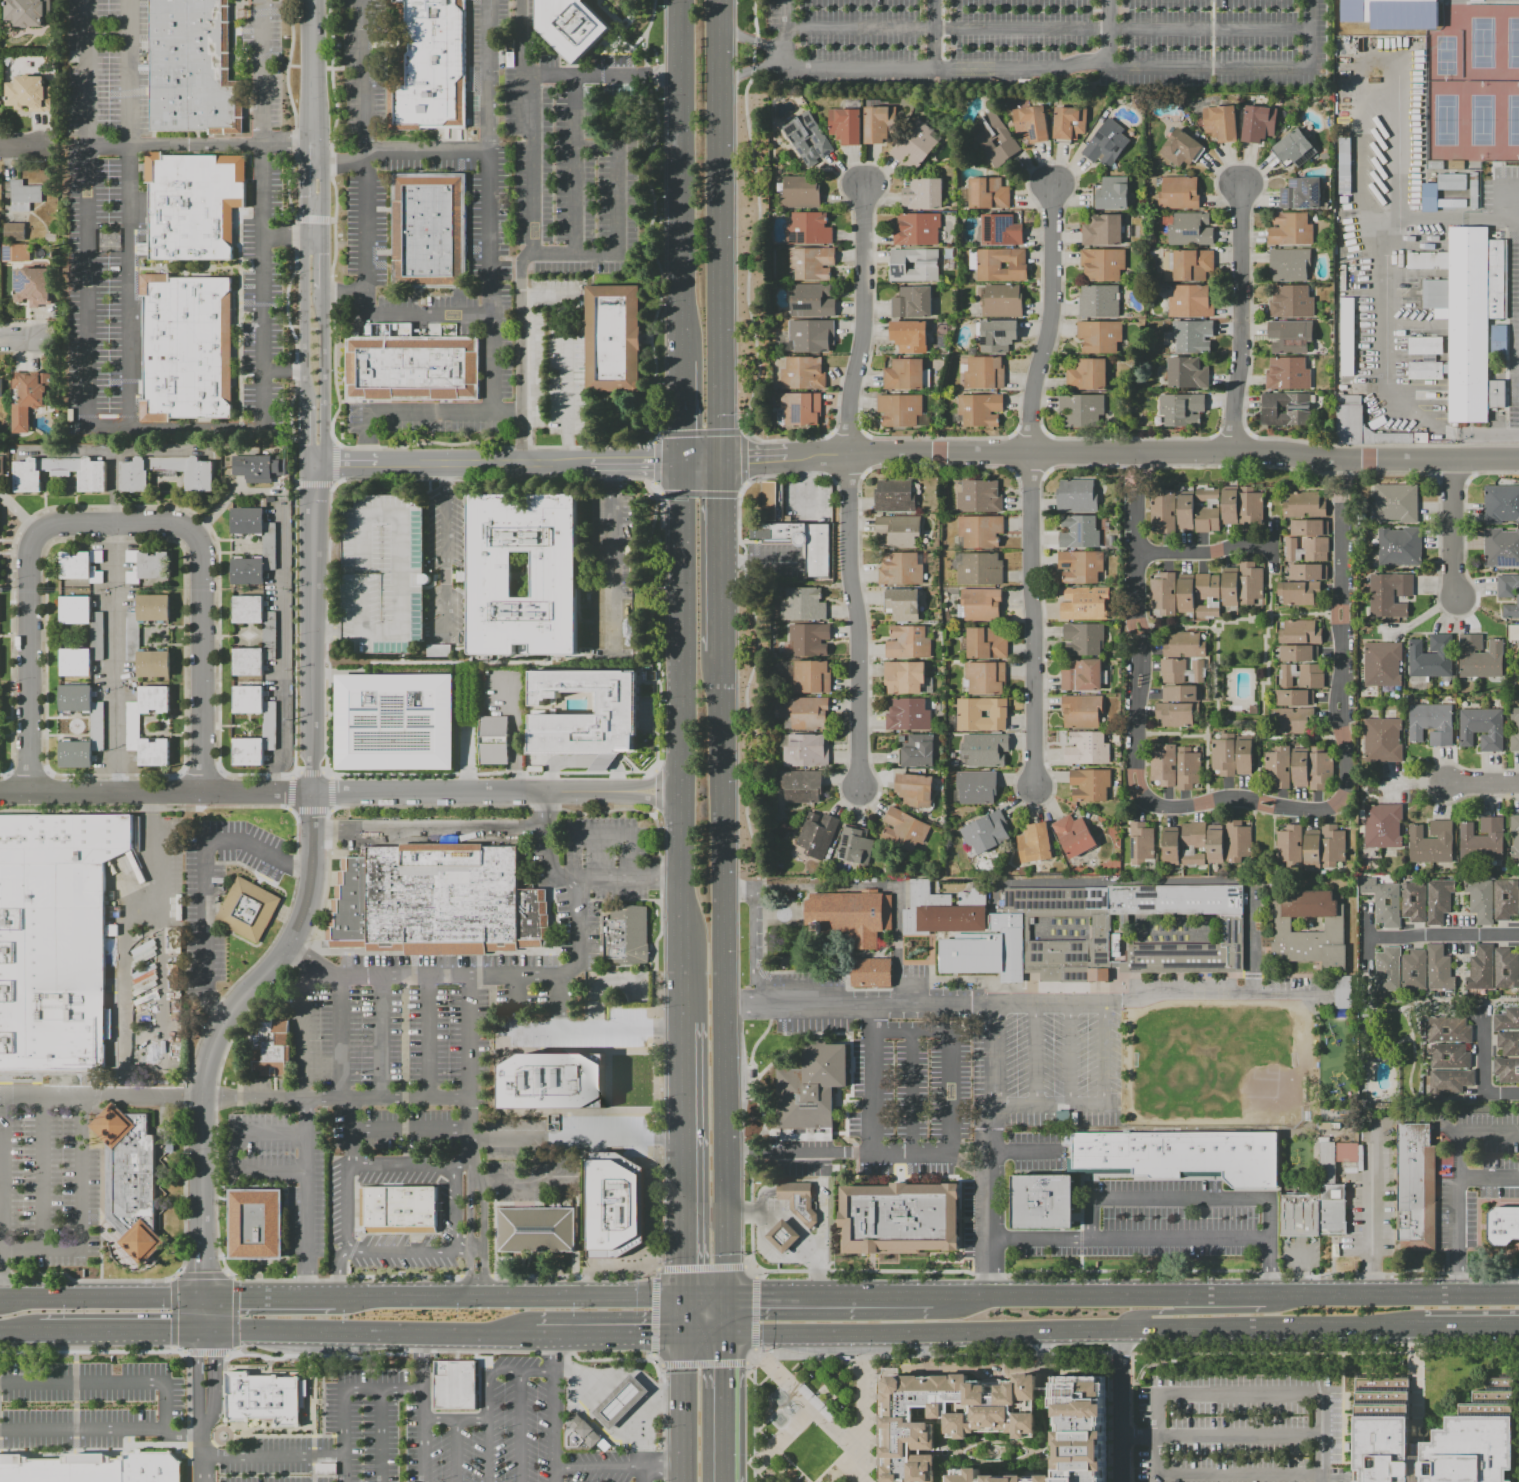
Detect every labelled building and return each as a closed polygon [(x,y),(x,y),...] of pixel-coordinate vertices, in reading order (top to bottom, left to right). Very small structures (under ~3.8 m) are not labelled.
[(4,20),(4,0),(50,0),(50,16),(43,16),(43,26),(29,26),(29,27),(22,27),(22,26),(14,26),(14,20),(4,20)] [(150,131),(150,0),(229,0),(229,80),(242,80),(242,134),(208,134),(208,131),(150,131)] [(387,8),(387,0),(466,0),(466,127),(424,127),(424,130),(388,130),(388,85),(399,85),(400,8),(389,8),(387,8)] [(538,31),(538,0),(583,0),(583,2),(609,29),(573,64),(538,31)] [(1341,21),(1341,0),(1364,0),(1364,21),(1341,21)] [(1369,0),(1369,21),(1370,28),(1436,28),(1436,0),(1369,0)] [(51,86),(51,110),(45,111),(30,111),(29,105),(24,105),(24,109),(16,109),(16,105),(7,105),(6,82),(15,82),(15,76),(23,76),(23,75),(24,75),(30,74),(31,76),(43,76),(44,86),(51,86)] [(1043,104),(1049,140),(1030,143),(1029,137),(1024,137),(1023,133),(1016,134),(1013,109),(1043,104)] [(1234,104),(1237,140),(1218,142),(1218,136),(1212,137),(1212,132),(1205,132),(1203,107),(1234,104)] [(1277,107),(1274,135),(1265,134),(1265,138),(1261,137),(1260,143),(1241,140),(1246,104),(1277,107)] [(896,106),(896,131),(888,131),(888,138),(884,138),(884,142),(864,142),(864,106),(896,106)] [(1087,108),(1085,133),(1078,133),(1077,139),(1053,137),(1055,106),(1087,108)] [(808,109),(834,150),(821,158),(820,156),(816,158),(818,162),(808,168),(796,150),(799,148),(795,143),(792,145),(781,127),(808,109)] [(859,109),(859,145),(841,145),(841,140),(835,140),(835,134),(829,134),(829,109),(859,109)] [(993,109),(1021,148),(1005,160),(1006,161),(996,167),(967,128),(993,109)] [(1129,139),(1108,167),(1097,158),(1095,162),(1079,150),(1092,134),(1088,130),(1100,114),(1104,118),(1107,114),(1123,127),(1119,131),(1129,139)] [(915,115),(931,128),(928,132),(937,139),(912,169),(888,150),(915,115)] [(1316,150),(1297,166),(1289,156),(1283,160),(1271,145),(1297,125),(1316,150)] [(1203,145),(1188,164),(1183,160),(1179,166),(1159,151),(1178,126),(1203,145)] [(1353,139),(1354,196),(1341,196),(1341,139),(1353,139)] [(144,151),(163,151),(162,155),(245,155),(244,182),(247,182),(247,208),(232,208),(232,260),(149,259),(149,183),(144,183),(144,151)] [(1471,210),(1470,172),(1478,172),(1479,210),(1471,210)] [(392,173),(466,173),(465,289),(391,288),(392,173)] [(1466,189),(1439,190),(1438,174),(1465,173),(1466,189)] [(783,176),(817,176),(817,183),(820,183),(820,208),(780,208),(780,190),(783,190),(783,176)] [(1127,176),(1128,208),(1096,208),(1096,189),(1102,189),(1102,176),(1127,176)] [(1196,176),(1197,192),(1199,192),(1199,207),(1158,208),(1158,191),(1156,191),(1156,177),(1162,177),(1162,176),(1196,176)] [(1320,176),(1320,207),(1280,207),(1280,187),(1288,187),(1288,176),(1320,176)] [(1001,177),(1001,186),(1009,186),(1009,209),(969,209),(969,177),(1001,177)] [(944,178),(944,190),(942,190),(942,210),(907,209),(907,207),(902,207),(902,188),(910,188),(910,178),(944,178)] [(42,185),(43,202),(30,202),(30,211),(12,211),(11,179),(24,179),(24,185),(42,185)] [(1421,183),(1421,211),(1436,211),(1436,182),(1421,183)] [(1438,207),(1437,198),(1468,198),(1468,207),(1438,207)] [(826,211),(827,222),(825,222),(825,227),(832,227),(832,244),(787,244),(787,223),(791,223),(791,212),(826,211)] [(1209,211),(1209,223),(1200,223),(1200,226),(1213,226),(1213,243),(1168,244),(1168,223),(1173,223),(1173,212),(1209,211)] [(1307,211),(1307,223),(1313,223),(1313,243),(1268,243),(1268,226),(1279,226),(1279,223),(1272,223),(1272,211),(1307,211)] [(940,213),(940,226),(938,226),(938,244),(894,245),(893,228),(897,228),(897,220),(898,220),(898,213),(940,213)] [(1013,213),(1013,223),(1022,223),(1022,244),(982,244),(982,213),(1013,213)] [(1122,213),(1122,243),(1082,244),(1081,223),(1090,222),(1090,213),(1122,213)] [(24,222),(24,240),(4,240),(3,223),(24,222)] [(1450,229),(1450,253),(1407,253),(1407,269),(1447,270),(1447,278),(1418,278),(1418,310),(1431,310),(1431,319),(1448,320),(1447,362),(1408,362),(1408,378),(1450,378),(1450,422),(1487,422),(1487,405),(1502,405),(1502,381),(1486,381),(1487,317),(1503,317),(1504,239),(1486,239),(1486,229),(1450,229)] [(56,233),(56,241),(45,241),(45,233),(56,233)] [(29,244),(29,261),(24,261),(2,262),(1,244),(24,244),(29,244)] [(834,247),(835,265),(823,265),(823,267),(829,267),(829,281),(795,281),(794,268),(790,268),(790,248),(834,247)] [(1310,247),(1310,265),(1307,265),(1307,279),(1272,279),(1272,270),(1269,270),(1269,247),(1310,247)] [(1025,248),(1025,263),(1027,263),(1027,281),(977,281),(977,269),(969,269),(968,248),(1025,248)] [(1125,248),(1125,268),(1120,268),(1120,280),(1084,280),(1084,265),(1080,265),(1080,248),(1125,248)] [(939,249),(939,281),(889,281),(889,268),(890,268),(890,249),(939,249)] [(1213,249),(1214,270),(1206,270),(1206,279),(1173,280),(1173,268),(1169,268),(1169,251),(1174,251),(1174,249),(1213,249)] [(14,268),(23,268),(25,267),(30,267),(32,268),(52,268),(53,304),(39,304),(39,307),(29,308),(29,298),(25,298),(22,302),(17,302),(15,298),(14,268)] [(140,274),(140,296),(143,296),(143,400),(140,400),(140,422),(170,422),(170,417),(231,417),(230,277),(170,277),(170,274),(140,274)] [(830,284),(830,296),(821,296),(821,299),(835,299),(835,316),(790,317),(790,296),(795,296),(795,284),(830,284)] [(1019,284),(1019,293),(1022,293),(1022,316),(982,316),(982,298),(985,298),(985,284),(1019,284)] [(1118,284),(1118,292),(1115,292),(1115,299),(1119,299),(1119,316),(1079,316),(1079,293),(1081,293),(1081,285),(1118,284)] [(1214,291),(1214,315),(1168,316),(1168,296),(1173,296),(1173,284),(1208,284),(1208,291),(1214,291)] [(1313,295),(1313,315),(1269,315),(1269,299),(1272,299),(1272,284),(1308,284),(1308,295),(1313,295)] [(587,285),(641,286),(641,328),(641,351),(640,351),(640,392),(587,392),(587,285)] [(931,286),(932,317),(891,318),(891,296),(900,296),(900,286),(931,286)] [(1339,375),(1353,375),(1354,297),(1340,297),(1339,375)] [(1017,319),(1017,338),(1012,338),(1012,343),(1008,343),(1008,353),(981,353),(981,319),(1017,319)] [(1312,319),(1312,340),(1307,340),(1307,351),(1271,351),(1271,340),(1280,340),(1279,337),(1268,337),(1267,319),(1312,319)] [(834,320),(834,345),(828,345),(828,353),(794,353),(793,340),(788,340),(788,320),(834,320)] [(927,320),(927,354),(899,354),(899,344),(895,344),(895,340),(890,340),(890,321),(927,320)] [(1122,320),(1122,340),(1117,340),(1117,352),(1081,352),(1081,341),(1084,341),(1084,337),(1077,337),(1077,320),(1122,320)] [(1213,320),(1213,336),(1204,336),(1204,339),(1210,339),(1210,352),(1176,352),(1175,337),(1172,337),(1172,320),(1213,320)] [(345,336),(370,336),(371,322),(411,322),(411,337),(479,337),(479,399),(345,399),(345,336)] [(1488,324),(1505,324),(1505,353),(1488,353),(1488,324)] [(1407,355),(1407,338),(1442,337),(1443,354),(1407,355)] [(1310,367),(1310,387),(1265,387),(1265,371),(1269,371),(1269,356),(1305,355),(1305,367),(1310,367)] [(821,356),(821,366),(817,366),(817,373),(817,374),(825,374),(825,389),(781,389),(780,369),(786,369),(786,357),(821,356)] [(1001,356),(1001,364),(1004,364),(1004,388),(964,389),(964,372),(960,372),(960,363),(967,363),(967,356),(1001,356)] [(1208,365),(1208,386),(1168,387),(1168,356),(1199,356),(1199,365),(1208,365)] [(1106,357),(1106,388),(1066,388),(1066,367),(1075,367),(1075,357),(1106,357)] [(925,358),(925,369),(929,369),(930,389),(884,390),(883,368),(892,368),(892,359),(925,358)] [(12,390),(12,371),(22,371),(22,373),(33,373),(33,371),(41,371),(41,373),(50,373),(50,374),(51,374),(51,395),(47,395),(47,406),(41,406),(40,408),(34,408),(32,406),(28,406),(29,432),(12,432),(12,404),(20,404),(20,389),(12,390)] [(1310,392),(1310,424),(1261,425),(1260,412),(1262,412),(1261,393),(1310,392)] [(820,393),(820,415),(818,415),(818,425),(777,425),(777,408),(781,408),(780,393),(820,393)] [(1003,394),(1003,410),(991,410),(991,414),(998,414),(998,427),(963,427),(963,414),(958,414),(958,393),(1003,394)] [(1104,393),(1104,413),(1099,414),(1099,425),(1063,425),(1063,415),(1059,415),(1059,394),(1104,393)] [(1204,393),(1204,411),(1192,411),(1192,413),(1200,413),(1200,426),(1165,425),(1164,414),(1159,414),(1159,394),(1204,393)] [(922,395),(922,414),(917,414),(917,429),(881,429),(881,415),(885,415),(885,410),(877,410),(877,394),(922,395)] [(1338,407),(1366,407),(1366,426),(1378,435),(1431,435),(1431,444),(1339,444),(1338,407)] [(233,476),(233,455),(286,455),(286,475),(273,475),(273,483),(247,483),(247,475),(233,476)] [(15,462),(28,462),(28,458),(38,458),(40,458),(82,458),(83,458),(83,457),(92,457),(92,461),(106,461),(106,491),(80,491),(80,471),(70,471),(70,476),(51,476),(51,471),(42,471),(41,471),(41,491),(15,492),(15,462)] [(148,492),(121,492),(121,461),(135,461),(135,457),(144,457),(148,457),(189,457),(191,457),(199,457),(199,461),(213,461),(213,490),(186,490),(186,471),(177,471),(177,476),(158,476),(158,470),(150,470),(148,470),(148,492)] [(1097,493),(1097,511),(1057,511),(1057,488),(1060,488),(1060,479),(1093,479),(1093,493),(1097,493)] [(912,480),(912,494),(916,494),(916,512),(876,512),(875,488),(878,488),(878,480),(912,480)] [(998,480),(998,495),(1002,495),(1002,512),(957,512),(957,492),(963,492),(963,480),(998,480)] [(782,482),(782,520),(762,520),(762,481),(782,482)] [(1418,485),(1418,523),(1401,523),(1401,520),(1387,520),(1387,523),(1375,523),(1375,485),(1418,485)] [(1238,487),(1238,525),(1223,524),(1223,520),(1223,486),(1238,487)] [(1484,486),(1518,486),(1518,524),(1516,524),(1516,521),(1502,521),(1502,525),(1484,525),(1484,486)] [(1264,493),(1264,523),(1254,523),(1254,530),(1240,530),(1241,487),(1254,487),(1254,493),(1264,493)] [(1175,489),(1176,511),(1171,511),(1171,515),(1175,515),(1176,533),(1160,533),(1160,526),(1151,526),(1151,495),(1159,495),(1158,489),(1175,489)] [(1220,489),(1220,501),(1219,501),(1219,505),(1212,505),(1212,508),(1220,508),(1220,531),(1211,531),(1211,533),(1196,533),(1196,507),(1208,507),(1208,501),(1196,501),(1196,489),(1220,489)] [(1326,501),(1326,517),(1283,517),(1283,501),(1289,501),(1289,491),(1319,491),(1319,501),(1326,501)] [(1194,492),(1194,530),(1178,530),(1178,492),(1194,492)] [(334,652),(334,631),(335,494),(429,495),(427,631),(427,652),(334,652)] [(470,495),(516,495),(516,510),(535,510),(534,494),(576,494),(578,651),(542,652),(541,641),(519,641),(519,652),(472,652),(470,495)] [(232,534),(232,508),(264,508),(264,523),(276,523),(275,569),(264,569),(264,585),(232,585),(232,559),(261,559),(262,534),(232,534)] [(921,515),(921,536),(915,536),(916,548),(878,548),(878,536),(888,536),(887,533),(876,533),(876,516),(921,515)] [(1096,515),(1096,531),(1100,531),(1100,547),(1059,547),(1059,532),(1068,532),(1068,528),(1062,528),(1062,516),(1096,515)] [(1003,516),(1003,533),(996,533),(996,537),(999,537),(999,548),(964,548),(963,537),(958,537),(958,517),(1003,516)] [(1327,520),(1327,535),(1290,535),(1290,520),(1327,520)] [(760,539),(760,523),(829,524),(829,577),(806,576),(807,540),(806,543),(805,545),(802,546),(800,546),(798,546),(796,546),(795,544),(794,543),(793,541),(792,539),(760,539)] [(1420,527),(1420,565),(1377,565),(1377,528),(1389,528),(1389,530),(1402,530),(1402,527),(1420,527)] [(1516,529),(1518,529),(1518,566),(1484,567),(1484,528),(1502,528),(1502,531),(1516,531),(1516,529)] [(1328,537),(1328,552),(1327,552),(1327,561),(1304,561),(1304,554),(1301,554),(1301,561),(1285,561),(1285,538),(1297,538),(1297,549),(1303,549),(1303,537),(1328,537)] [(61,579),(61,552),(72,552),(72,556),(80,556),(80,551),(103,551),(103,563),(91,563),(91,567),(96,567),(96,572),(103,572),(103,583),(90,583),(90,579),(61,579)] [(169,552),(169,578),(139,579),(139,583),(127,583),(126,571),(134,571),(134,566),(139,566),(139,562),(127,563),(126,551),(143,551),(143,552),(150,552),(150,556),(158,556),(158,552),(169,552)] [(1103,551),(1103,571),(1098,571),(1098,583),(1062,583),(1062,572),(1070,572),(1070,569),(1057,569),(1057,552),(1103,551)] [(882,553),(918,553),(918,554),(923,554),(923,584),(879,584),(879,568),(882,568),(882,553)] [(997,553),(997,560),(1002,560),(1002,584),(957,584),(956,565),(961,565),(961,553),(997,553)] [(1264,569),(1264,599),(1254,599),(1255,606),(1241,606),(1241,562),(1256,562),(1256,569),(1264,569)] [(1326,564),(1326,579),(1288,579),(1288,564),(1326,564)] [(1238,569),(1238,607),(1222,607),(1223,569),(1238,569)] [(1176,572),(1176,590),(1172,590),(1172,594),(1176,594),(1176,616),(1151,616),(1151,579),(1160,579),(1160,572),(1176,572)] [(1195,599),(1195,574),(1211,574),(1211,575),(1220,575),(1220,598),(1213,598),(1213,602),(1220,602),(1220,605),(1221,605),(1221,617),(1197,617),(1197,606),(1208,606),(1208,599),(1195,599)] [(1413,574),(1413,596),(1396,596),(1396,589),(1393,589),(1393,603),(1407,603),(1407,617),(1370,617),(1370,574),(1413,574)] [(1193,575),(1193,600),(1193,613),(1177,613),(1178,575),(1193,575)] [(1497,575),(1518,575),(1518,618),(1502,618),(1502,605),(1516,605),(1516,590),(1514,590),(1514,597),(1497,597),(1497,575)] [(1319,582),(1319,597),(1313,597),(1313,605),(1282,605),(1282,596),(1277,596),(1276,582),(1319,582)] [(1100,587),(1099,599),(1105,599),(1105,619),(1060,619),(1060,602),(1072,602),(1072,599),(1064,599),(1064,587),(1100,587)] [(821,588),(821,599),(819,599),(819,603),(826,602),(826,619),(781,620),(781,600),(786,600),(786,588),(821,588)] [(919,589),(919,621),(894,621),(893,608),(886,608),(886,589),(919,589)] [(1001,589),(1001,605),(998,605),(998,621),(964,621),(964,617),(957,617),(957,605),(960,605),(960,589),(1001,589)] [(170,595),(170,620),(139,620),(139,652),(170,652),(170,677),(138,677),(138,671),(134,671),(134,666),(138,666),(138,661),(126,661),(126,612),(138,612),(138,607),(134,607),(134,602),(138,602),(138,595),(170,595)] [(234,623),(234,596),(263,596),(263,612),(276,612),(276,659),(263,659),(263,675),(234,675),(234,648),(262,649),(262,647),(262,624),(262,623),(234,623)] [(61,676),(61,649),(90,649),(90,624),(61,624),(61,597),(90,597),(90,601),(95,601),(95,606),(91,606),(91,612),(103,612),(103,660),(91,660),(91,666),(96,666),(96,671),(91,671),(91,676),(61,676)] [(1322,628),(1322,644),(1279,644),(1279,630),(1285,630),(1285,620),(1316,621),(1316,628),(1322,628)] [(1104,624),(1104,641),(1101,641),(1101,655),(1066,655),(1066,643),(1073,643),(1073,639),(1064,639),(1064,624),(1104,624)] [(1508,624),(1518,624),(1518,640),(1508,640),(1508,624)] [(830,625),(830,640),(822,640),(822,644),(828,644),(828,656),(794,657),(794,642),(790,642),(790,625),(830,625)] [(926,626),(926,638),(932,638),(932,658),(886,658),(886,641),(898,641),(898,638),(890,638),(891,626),(926,626)] [(998,627),(998,637),(1007,636),(1007,658),(967,658),(967,628),(998,627)] [(1206,642),(1206,657),(1185,657),(1185,654),(1181,654),(1181,658),(1163,658),(1163,642),(1170,642),(1170,632),(1200,632),(1200,642),(1206,642)] [(1452,634),(1452,676),(1428,676),(1428,681),(1411,682),(1411,676),(1410,676),(1409,639),(1423,639),(1423,653),(1437,653),(1437,651),(1430,651),(1430,634),(1452,634)] [(1503,639),(1503,656),(1503,677),(1460,677),(1460,635),(1483,634),(1483,650),(1475,650),(1475,653),(1489,653),(1489,639),(1503,639)] [(1402,642),(1402,660),(1399,660),(1399,674),(1402,674),(1402,685),(1365,685),(1365,643),(1402,642)] [(450,656),(450,645),(426,644),(426,655),(450,656)] [(1318,645),(1318,659),(1313,659),(1313,661),(1280,661),(1281,645),(1318,645)] [(1205,660),(1205,683),(1189,683),(1189,676),(1186,676),(1186,683),(1163,683),(1163,673),(1161,673),(1161,659),(1187,659),(1186,670),(1193,670),(1193,660),(1205,660)] [(1101,660),(1101,690),(1061,690),(1061,670),(1070,670),(1070,660),(1101,660)] [(828,661),(828,669),(831,669),(831,692),(791,693),(791,675),(795,675),(794,661),(828,661)] [(925,662),(925,683),(923,683),(923,693),(888,694),(888,685),(885,685),(885,662),(925,662)] [(1005,663),(1005,686),(1003,686),(1003,694),(969,694),(969,680),(966,680),(966,663),(1005,663)] [(1323,664),(1323,673),(1324,673),(1324,688),(1299,688),(1299,676),(1293,676),(1293,687),(1281,687),(1281,664),(1293,664),(1296,664),(1296,671),(1300,671),(1300,664),(1323,664)] [(530,671),(635,671),(635,752),(530,752),(530,714),(597,714),(597,694),(560,693),(560,697),(560,700),(547,700),(547,702),(544,702),(544,706),(530,706),(530,671)] [(59,766),(59,741),(90,741),(90,710),(59,710),(59,685),(91,685),(91,701),(103,701),(103,751),(91,751),(91,766),(59,766)] [(443,759),(347,760),(347,685),(443,685),(443,759)] [(1200,685),(1200,701),(1163,701),(1162,686),(1200,685)] [(169,739),(169,765),(139,765),(139,761),(134,761),(134,755),(139,755),(139,750),(126,750),(126,702),(139,702),(139,696),(134,696),(134,691),(139,691),(139,686),(168,686),(168,713),(158,713),(158,709),(150,709),(150,713),(139,713),(139,739),(150,739),(150,742),(158,742),(158,739),(169,739)] [(234,765),(234,739),(262,739),(262,713),(233,713),(233,687),(263,687),(263,702),(275,702),(275,750),(263,750),(263,765),(234,765)] [(1315,690),(1314,704),(1310,704),(1310,705),(1277,705),(1277,689),(1315,690)] [(1103,695),(1103,714),(1099,714),(1099,728),(1065,728),(1065,712),(1063,712),(1062,696),(1103,695)] [(829,697),(829,714),(827,714),(827,729),(792,729),(792,715),(789,715),(789,697),(829,697)] [(926,699),(926,710),(932,710),(932,730),(893,730),(893,728),(887,728),(887,714),(890,714),(890,699),(926,699)] [(1007,699),(1006,730),(957,730),(958,699),(1007,699)] [(1199,704),(1199,717),(1193,717),(1193,727),(1163,727),(1163,719),(1156,719),(1156,704),(1199,704)] [(1256,704),(1256,713),(1248,713),(1248,705),(1256,704)] [(1453,704),(1453,725),(1453,745),(1430,745),(1430,731),(1438,731),(1438,728),(1424,728),(1424,742),(1410,742),(1410,704),(1453,704)] [(1511,708),(1518,708),(1518,751),(1511,751),(1511,733),(1514,733),(1514,719),(1511,719),(1511,708)] [(1314,709),(1314,724),(1308,724),(1308,733),(1272,733),(1272,709),(1293,709),(1293,713),(1297,713),(1297,709),(1314,709)] [(1503,709),(1503,751),(1481,751),(1481,734),(1488,734),(1488,732),(1473,732),(1473,746),(1460,746),(1460,709),(1503,709)] [(508,764),(480,764),(480,716),(508,716),(508,764)] [(1402,719),(1402,730),(1400,730),(1400,744),(1403,744),(1403,762),(1365,762),(1365,719),(1402,719)] [(1104,731),(1104,743),(1110,743),(1110,763),(1065,763),(1065,746),(1077,746),(1077,743),(1069,743),(1069,731),(1104,731)] [(1234,733),(1234,760),(1235,760),(1235,776),(1227,776),(1219,776),(1219,770),(1211,770),(1211,739),(1221,739),(1221,733),(1234,733)] [(933,734),(933,767),(901,767),(901,743),(908,743),(908,734),(933,734)] [(1009,734),(1009,751),(996,752),(996,755),(1005,754),(1005,767),(969,767),(969,755),(961,755),(961,743),(964,743),(964,735),(1009,734)] [(824,735),(824,740),(828,740),(829,766),(784,767),(783,747),(789,747),(788,735),(824,735)] [(1251,736),(1251,774),(1236,774),(1236,736),(1251,736)] [(1175,745),(1176,787),(1167,788),(1160,788),(1160,781),(1151,781),(1150,751),(1160,751),(1160,745),(1175,745)] [(1201,752),(1201,783),(1193,783),(1193,789),(1184,789),(1177,789),(1177,746),(1192,746),(1192,752),(1201,752)] [(1290,746),(1290,767),(1286,767),(1286,771),(1290,771),(1290,789),(1274,789),(1274,782),(1265,782),(1265,752),(1275,752),(1275,746),(1290,746)] [(1332,752),(1332,782),(1324,782),(1324,790),(1309,790),(1309,746),(1323,746),(1323,752),(1332,752)] [(1307,750),(1307,788),(1293,787),(1293,750),(1307,750)] [(1110,769),(1110,787),(1107,787),(1107,801),(1072,801),(1072,789),(1079,789),(1079,785),(1070,785),(1070,770),(1110,769)] [(822,771),(822,794),(820,794),(820,802),(785,803),(785,788),(782,789),(781,771),(822,771)] [(996,772),(996,796),(993,796),(993,804),(960,804),(960,790),(956,790),(956,772),(996,772)] [(933,776),(930,808),(903,806),(904,798),(899,798),(900,793),(894,793),(896,773),(933,776)] [(1403,804),(1403,822),(1400,822),(1400,836),(1402,836),(1402,847),(1365,847),(1365,804),(1403,804)] [(932,826),(923,845),(918,842),(913,853),(881,837),(886,827),(893,830),(894,827),(883,822),(891,806),(932,826)] [(1000,809),(1011,831),(1007,833),(1010,839),(978,855),(973,845),(969,847),(960,829),(1000,809)] [(840,819),(823,860),(804,853),(806,848),(796,844),(809,811),(820,815),(816,823),(819,824),(824,813),(840,819)] [(37,1073),(0,1072),(0,812),(134,814),(134,851),(118,857),(105,863),(104,1070),(44,1070),(37,1073)] [(1082,816),(1098,845),(1088,851),(1087,850),(1071,859),(1052,823),(1070,813),(1074,820),(1082,816)] [(1510,815),(1518,815),(1518,859),(1511,859),(1511,847),(1514,847),(1514,833),(1511,833),(1510,815)] [(1504,817),(1504,838),(1503,838),(1503,859),(1461,860),(1460,821),(1474,821),(1474,836),(1489,835),(1489,833),(1481,833),(1481,817),(1504,817)] [(1452,819),(1452,861),(1409,862),(1409,824),(1423,824),(1423,837),(1437,837),(1437,834),(1430,834),(1430,819),(1452,819)] [(1251,827),(1252,856),(1242,856),(1242,863),(1227,863),(1227,842),(1231,841),(1231,837),(1226,837),(1226,820),(1234,820),(1242,820),(1242,827),(1251,827)] [(1047,821),(1053,858),(1022,863),(1017,835),(1025,834),(1025,831),(1029,830),(1028,825),(1047,821)] [(1154,828),(1154,858),(1155,858),(1155,868),(1135,869),(1135,865),(1131,865),(1131,822),(1138,822),(1146,822),(1146,828),(1154,828)] [(1205,822),(1205,848),(1194,847),(1194,854),(1204,854),(1204,865),(1196,865),(1196,866),(1187,866),(1187,865),(1182,865),(1182,850),(1189,850),(1189,846),(1182,846),(1182,824),(1191,824),(1191,822),(1197,822),(1205,822)] [(1302,824),(1302,842),(1298,842),(1298,846),(1302,846),(1302,867),(1287,868),(1287,861),(1277,861),(1277,831),(1287,831),(1287,825),(1302,824)] [(1346,831),(1346,861),(1337,861),(1337,867),(1323,867),(1323,824),(1338,824),(1338,831),(1346,831)] [(875,840),(869,865),(838,858),(845,826),(864,831),(863,837),(875,840)] [(1222,826),(1223,863),(1208,863),(1207,826),(1214,826),(1222,826)] [(1178,828),(1179,866),(1164,866),(1163,828),(1170,828),(1178,828)] [(1319,831),(1319,869),(1304,869),(1305,831),(1319,831)] [(368,846),(518,846),(518,889),(549,889),(549,946),(520,946),(520,950),(489,950),(489,955),(407,955),(407,951),(368,951),(368,948),(325,948),(325,926),(329,926),(329,913),(332,913),(332,899),(335,899),(335,885),(339,885),(339,871),(342,871),(342,858),(368,858),(368,846)] [(239,876),(283,899),(259,943),(215,919),(239,876)] [(986,931),(930,931),(930,935),(903,935),(903,909),(911,909),(910,878),(930,878),(931,894),(952,894),(952,906),(959,906),(959,892),(971,892),(971,888),(986,888),(986,931)] [(1399,883),(1399,916),(1400,916),(1400,927),(1384,927),(1384,921),(1375,921),(1375,902),(1374,902),(1374,893),(1361,893),(1361,879),(1376,878),(1376,883),(1399,883)] [(1455,880),(1455,892),(1450,892),(1451,913),(1444,913),(1444,925),(1427,925),(1427,921),(1428,921),(1428,880),(1455,880)] [(1492,880),(1492,920),(1494,920),(1494,925),(1477,925),(1477,913),(1470,913),(1470,892),(1465,893),(1465,880),(1492,880)] [(1518,880),(1518,915),(1510,915),(1510,921),(1495,921),(1495,881),(1518,880)] [(1333,891),(1333,901),(1338,901),(1338,905),(1344,905),(1345,945),(1346,945),(1346,971),(1323,971),(1323,961),(1272,962),(1272,942),(1276,942),(1275,905),(1269,905),(1269,882),(1282,881),(1282,891),(1333,891)] [(1425,882),(1426,923),(1410,923),(1410,917),(1402,917),(1402,883),(1425,882)] [(1246,887),(1246,974),(1123,974),(1123,969),(1114,969),(1114,972),(1112,972),(1112,983),(1092,983),(1043,984),(1043,974),(1026,975),(1026,984),(1004,984),(1004,974),(943,974),(943,941),(958,941),(958,935),(992,935),(992,915),(1008,915),(1008,890),(1111,889),(1111,887),(1246,887)] [(811,894),(891,894),(891,930),(884,930),(884,933),(878,933),(878,949),(852,949),(852,933),(812,933),(812,926),(806,926),(806,901),(811,901),(811,894)] [(610,905),(648,906),(648,965),(624,965),(624,959),(604,958),(604,915),(610,915),(610,905)] [(1443,944),(1443,957),(1450,957),(1450,977),(1454,977),(1455,989),(1428,989),(1428,951),(1426,951),(1426,944),(1443,944)] [(1493,944),(1493,950),(1492,950),(1492,987),(1493,987),(1493,989),(1465,989),(1465,977),(1470,977),(1469,956),(1476,956),(1476,944),(1493,944)] [(1400,947),(1400,956),(1399,956),(1399,991),(1374,991),(1374,972),(1375,972),(1375,952),(1383,952),(1383,947),(1400,947)] [(1518,953),(1518,988),(1509,988),(1505,988),(1494,988),(1494,947),(1509,948),(1509,953),(1518,953)] [(1425,949),(1426,990),(1402,990),(1402,955),(1410,954),(1410,949),(1425,949)] [(851,959),(891,959),(892,987),(851,988),(851,959)] [(1351,976),(1352,1008),(1335,1009),(1335,976),(1351,976)] [(1505,1007),(1518,1007),(1518,1030),(1498,1030),(1498,1031),(1493,1031),(1493,1014),(1505,1014),(1505,1007)] [(1471,1026),(1471,1042),(1465,1042),(1465,1041),(1430,1041),(1430,1042),(1428,1042),(1428,1016),(1446,1016),(1446,1017),(1466,1017),(1466,1026),(1471,1026)] [(252,1019),(289,1019),(290,1078),(252,1078),(252,1019)] [(1498,1032),(1518,1032),(1518,1056),(1503,1056),(1503,1048),(1498,1048),(1498,1032)] [(1470,1052),(1470,1067),(1430,1067),(1430,1043),(1465,1043),(1465,1052),(1470,1052)] [(804,1044),(848,1044),(848,1087),(832,1087),(832,1129),(774,1129),(774,1068),(804,1068),(804,1044)] [(522,1053),(588,1054),(604,1065),(604,1097),(587,1108),(501,1109),(501,1067),(522,1053)] [(1503,1058),(1518,1058),(1518,1082),(1500,1083),(1500,1074),(1494,1074),(1494,1057),(1503,1057),(1503,1058)] [(1474,1069),(1475,1086),(1463,1086),(1463,1093),(1442,1093),(1442,1098),(1430,1098),(1430,1071),(1470,1071),(1470,1069),(1474,1069)] [(88,1123),(111,1103),(120,1113),(148,1113),(148,1134),(154,1134),(154,1235),(162,1242),(140,1265),(116,1241),(121,1236),(104,1219),(108,1146),(88,1123)] [(1396,1125),(1432,1126),(1431,1250),(1396,1250),(1396,1125)] [(1071,1132),(1279,1131),(1279,1188),(1234,1188),(1222,1177),(1152,1178),(1149,1174),(1132,1175),(1132,1168),(1072,1168),(1071,1132)] [(1280,1194),(1318,1194),(1319,1162),(1313,1162),(1313,1136),(1328,1136),(1328,1141),(1357,1142),(1357,1161),(1356,1161),(1356,1166),(1344,1166),(1344,1160),(1334,1160),(1334,1183),(1344,1183),(1344,1220),(1346,1220),(1346,1233),(1318,1233),(1318,1235),(1280,1235),(1280,1194)] [(589,1154),(619,1153),(642,1169),(641,1242),(616,1259),(588,1258),(589,1154)] [(1009,1174),(1072,1173),(1073,1227),(1009,1228),(1009,1174)] [(777,1183),(811,1183),(812,1191),(812,1209),(817,1213),(817,1223),(809,1230),(789,1209),(789,1200),(777,1200),(777,1191),(777,1183)] [(840,1212),(841,1212),(841,1187),(891,1187),(891,1183),(908,1183),(908,1186),(944,1185),(944,1184),(959,1184),(959,1200),(958,1200),(958,1224),(958,1235),(960,1235),(960,1251),(944,1251),(944,1250),(920,1250),(920,1254),(903,1254),(903,1250),(879,1251),(879,1254),(864,1254),(864,1253),(842,1253),(842,1228),(840,1228),(840,1212)] [(358,1186),(437,1186),(437,1203),(442,1203),(442,1211),(437,1211),(437,1232),(365,1232),(365,1227),(358,1227),(358,1186)] [(229,1189),(283,1189),(283,1259),(229,1259),(229,1189)] [(1492,1207),(1518,1207),(1518,1238),(1514,1238),(1507,1244),(1495,1245),(1489,1239),(1488,1213),(1492,1207)] [(497,1208),(576,1208),(576,1251),(497,1251),(497,1208)] [(783,1219),(800,1236),(783,1253),(766,1236),(783,1219)] [(434,1361),(476,1361),(476,1409),(434,1409),(434,1361)] [(631,1374),(648,1391),(638,1402),(610,1429),(593,1412),(610,1395),(631,1374)] [(935,1454),(936,1481),(883,1481),(882,1393),(887,1393),(884,1389),(884,1382),(889,1377),(896,1377),(899,1378),(901,1378),(901,1376),(919,1376),(919,1378),(926,1378),(932,1378),(932,1376),(952,1376),(952,1375),(968,1375),(968,1380),(1015,1380),(1015,1374),(1036,1374),(1036,1437),(1015,1437),(1015,1432),(968,1433),(968,1439),(956,1439),(956,1434),(946,1434),(946,1418),(930,1418),(930,1407),(914,1407),(914,1422),(935,1422),(935,1450),(922,1450),(922,1454),(935,1454)] [(250,1418),(273,1418),(273,1426),(300,1426),(300,1407),(304,1407),(304,1396),(307,1396),(307,1380),(300,1380),(300,1377),(278,1377),(278,1375),(249,1376),(250,1418)] [(1050,1407),(1057,1407),(1057,1477),(982,1477),(981,1469),(948,1469),(948,1481),(1106,1481),(1105,1375),(1050,1376),(1050,1407)] [(1518,1478),(1510,1478),(1510,1469),(1517,1469),(1517,1381),(1482,1381),(1482,1392),(1470,1392),(1470,1403),(1460,1404),(1460,1414),(1446,1414),(1447,1429),(1435,1429),(1435,1442),(1421,1442),(1421,1456),(1415,1456),(1410,1456),(1410,1378),(1356,1378),(1356,1470),(1362,1470),(1362,1481),(1356,1481),(1518,1481),(1518,1478)] [(576,1411),(601,1436),(590,1448),(565,1448),(564,1423),(576,1411)] [(184,1464),(184,1481),(0,1481),(0,1461),(6,1461),(10,1454),(36,1454),(42,1461),(126,1460),(126,1454),(139,1453),(139,1451),(145,1451),(145,1453),(173,1453),(184,1464)]
